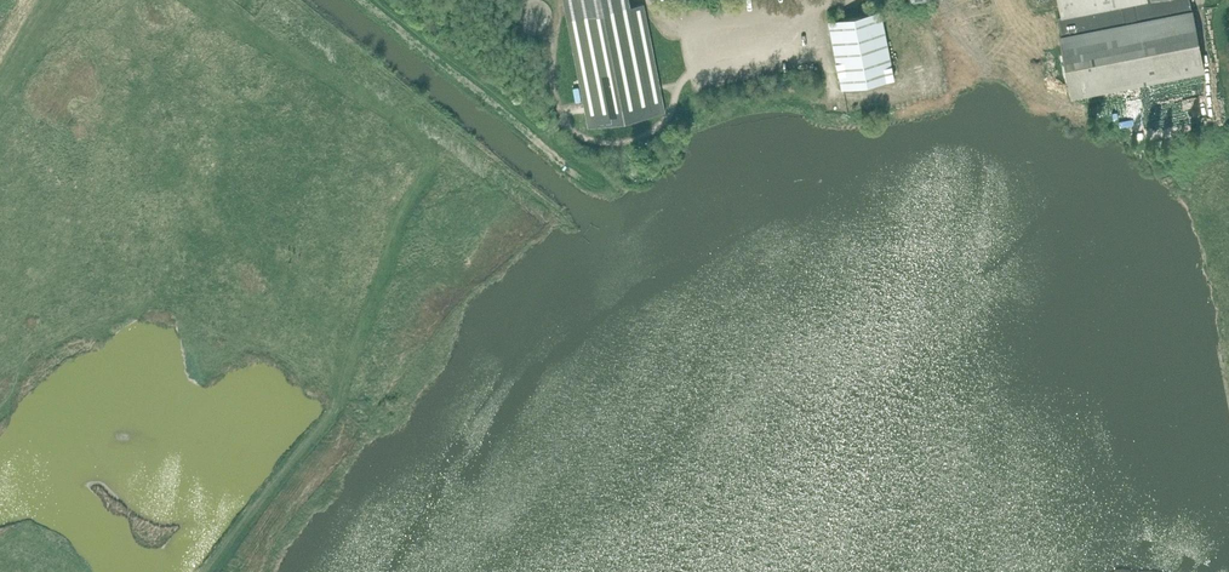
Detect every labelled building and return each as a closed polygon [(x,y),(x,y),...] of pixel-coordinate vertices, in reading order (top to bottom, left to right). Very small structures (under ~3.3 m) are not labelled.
[(629,0),(563,0),(564,3),(588,127),(665,112),(644,3),(630,6),(629,0)] [(1059,21),(1062,35),(1061,35),(1067,69),(1072,96),(1204,71),(1190,0),(1056,0),(1059,21)] [(842,89),(894,79),(881,11),(828,21),(842,89)]
